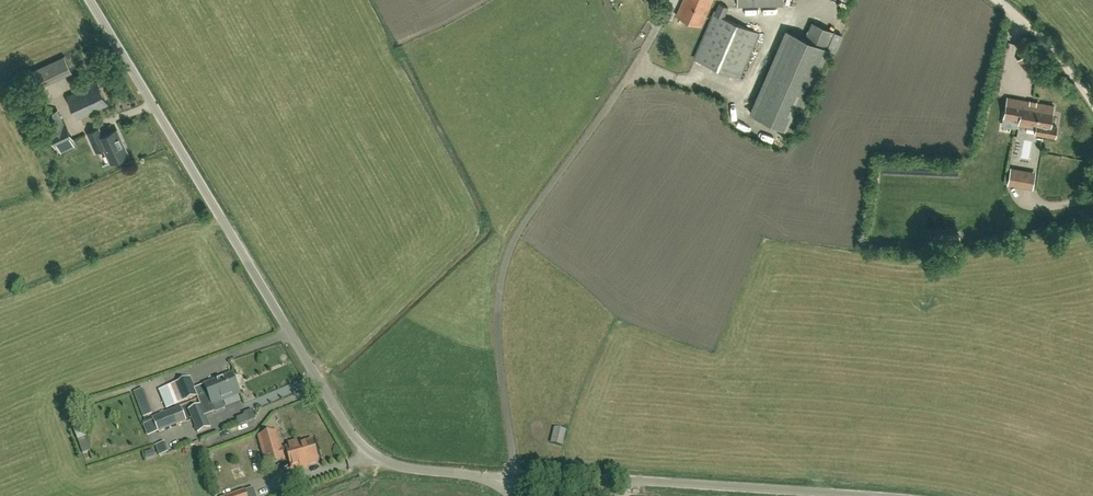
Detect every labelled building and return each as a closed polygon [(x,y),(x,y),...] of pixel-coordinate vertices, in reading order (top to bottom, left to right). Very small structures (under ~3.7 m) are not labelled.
[(713,0),(683,0),(676,16),(700,27),(703,24),(713,0)] [(737,77),(757,32),(723,18),(728,8),(720,5),(697,59),(737,77)] [(811,22),(804,38),(787,31),(749,114),(788,132),(834,32),(811,22)] [(68,56),(36,71),(43,88),(76,73),(68,56)] [(1043,70),(1038,64),(1028,72),(1033,78),(1043,70)] [(67,94),(78,117),(108,104),(97,81),(67,94)] [(1004,118),(1003,123),(1018,126),(1019,124),(1027,126),(1036,127),(1035,133),(1055,137),(1057,126),(1050,125),(1054,106),(1007,97),(1004,118)] [(57,145),(58,144),(61,152),(75,145),(71,138),(73,137),(67,125),(65,126),(57,109),(45,115),(53,132),(51,133),(57,145)] [(128,153),(117,129),(103,135),(99,127),(88,132),(96,150),(104,146),(111,161),(128,153)] [(1033,188),(1035,176),(1010,171),(1008,184),(1033,188)] [(192,377),(160,390),(167,409),(198,396),(198,397),(208,393),(208,391),(216,388),(217,390),(224,388),(223,388),(236,383),(232,372),(205,382),(205,383),(195,386),(192,377)] [(201,404),(189,409),(198,431),(211,426),(206,415),(215,411),(215,412),(225,409),(222,400),(240,393),(236,383),(223,388),(224,388),(217,390),(216,388),(208,391),(208,393),(198,397),(201,404)] [(180,407),(153,418),(158,432),(186,421),(180,407)] [(242,425),(252,423),(250,415),(240,418),(242,425)] [(561,446),(566,430),(555,427),(550,443),(561,446)] [(290,446),(288,447),(277,450),(273,433),(260,437),(268,464),(280,461),(279,457),(290,454),(294,468),(302,465),(308,463),(308,464),(317,461),(316,455),(317,454),(314,446),(313,446),(311,440),(298,444),(298,441),(289,443),(290,446)] [(162,455),(170,453),(168,445),(159,448),(162,455)] [(596,487),(587,487),(587,495),(596,495),(596,487)]
